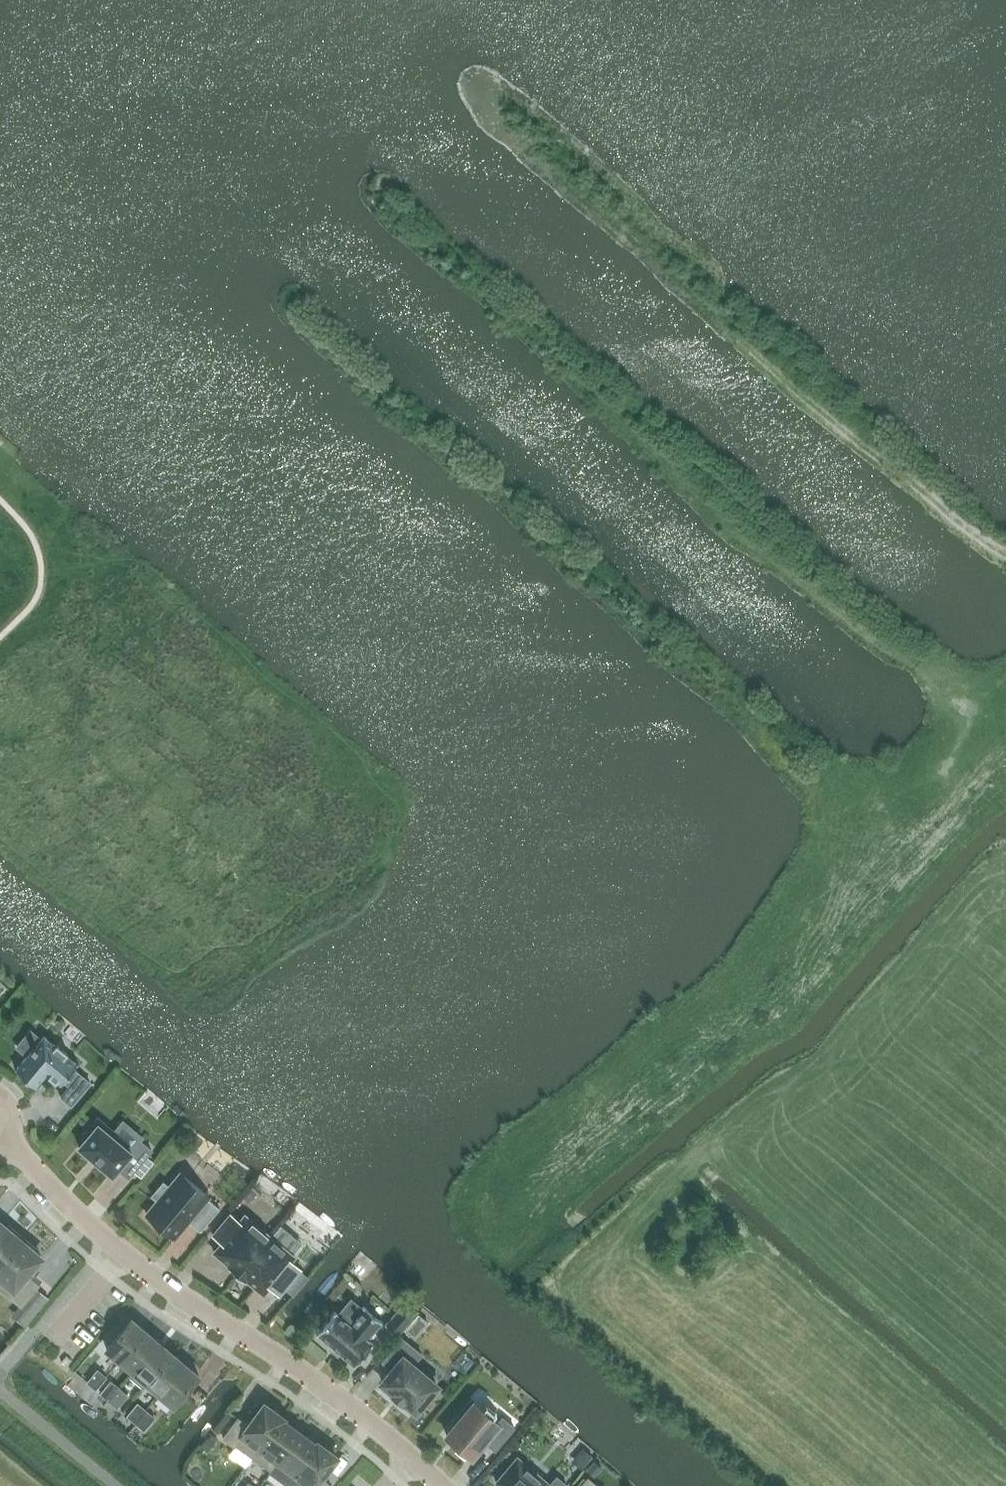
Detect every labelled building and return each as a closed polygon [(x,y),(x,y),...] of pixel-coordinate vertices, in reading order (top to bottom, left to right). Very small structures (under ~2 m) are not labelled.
[(33,1049),(15,1068),(36,1086),(37,1085),(36,1085),(47,1072),(49,1074),(48,1075),(56,1082),(57,1080),(60,1082),(59,1083),(60,1084),(64,1080),(70,1085),(61,1096),(71,1105),(90,1082),(74,1068),(77,1062),(67,1054),(68,1052),(57,1043),(55,1045),(44,1035),(36,1045),(34,1044),(31,1048),(33,1049)] [(113,1101),(121,1088),(111,1082),(103,1094),(113,1101)] [(84,1134),(87,1136),(79,1146),(113,1175),(118,1168),(129,1177),(152,1150),(140,1140),(131,1151),(112,1135),(114,1131),(98,1117),(84,1134)] [(207,1197),(208,1195),(182,1173),(147,1215),(173,1237),(187,1220),(200,1231),(220,1208),(207,1197)] [(229,1268),(237,1274),(270,1235),(245,1215),(240,1221),(230,1213),(212,1235),(222,1242),(214,1252),(231,1266),(229,1268)] [(24,1236),(23,1235),(23,1236),(9,1225),(7,1227),(1,1222),(0,1223),(0,1264),(24,1236)] [(270,1235),(237,1274),(245,1281),(246,1279),(263,1293),(269,1286),(279,1294),(285,1288),(293,1295),(309,1275),(291,1260),(294,1256),(270,1235)] [(24,1236),(0,1264),(0,1287),(9,1295),(21,1306),(39,1284),(27,1274),(41,1257),(35,1252),(38,1249),(24,1237),(25,1236),(24,1236)] [(382,1321),(363,1305),(348,1322),(337,1313),(334,1310),(315,1332),(354,1365),(373,1343),(368,1338),(382,1321)] [(400,1306),(385,1324),(398,1335),(413,1317),(400,1306)] [(131,1318),(106,1348),(120,1359),(145,1330),(131,1318)] [(145,1330),(120,1359),(133,1370),(129,1375),(129,1376),(158,1341),(145,1330)] [(422,1354),(402,1337),(382,1361),(392,1369),(382,1382),(394,1392),(404,1400),(416,1410),(437,1385),(413,1364),(422,1354)] [(158,1341),(129,1376),(143,1387),(172,1352),(158,1341)] [(172,1352),(143,1387),(144,1388),(147,1383),(161,1394),(186,1364),(172,1352)] [(186,1364),(161,1394),(174,1405),(199,1375),(186,1364)] [(87,1382),(95,1389),(106,1376),(97,1369),(87,1382)] [(111,1381),(100,1393),(109,1400),(119,1387),(111,1381)] [(128,1395),(119,1387),(109,1400),(117,1407),(128,1395)] [(475,1402),(447,1435),(471,1456),(484,1441),(495,1450),(514,1427),(502,1417),(498,1421),(475,1402)] [(136,1423),(147,1410),(138,1403),(127,1416),(136,1423)] [(236,1444),(253,1456),(282,1416),(265,1403),(249,1425),(238,1417),(223,1437),(235,1446),(236,1444)] [(155,1417),(147,1410),(136,1423),(144,1430),(155,1417)] [(283,1417),(282,1416),(253,1456),(271,1470),(299,1432),(282,1419),(283,1417)] [(299,1432),(271,1470),(272,1471),(278,1462),(295,1475),(319,1443),(318,1442),(316,1444),(299,1432)] [(295,1475),(310,1485),(331,1485),(321,1477),(337,1456),(319,1443),(295,1475)] [(496,1482),(501,1485),(566,1485),(567,1485),(557,1476),(550,1484),(518,1457),(496,1482)] [(347,1485),(365,1485),(368,1480),(354,1473),(347,1485)] [(588,1477),(581,1485),(598,1485),(588,1477)]
